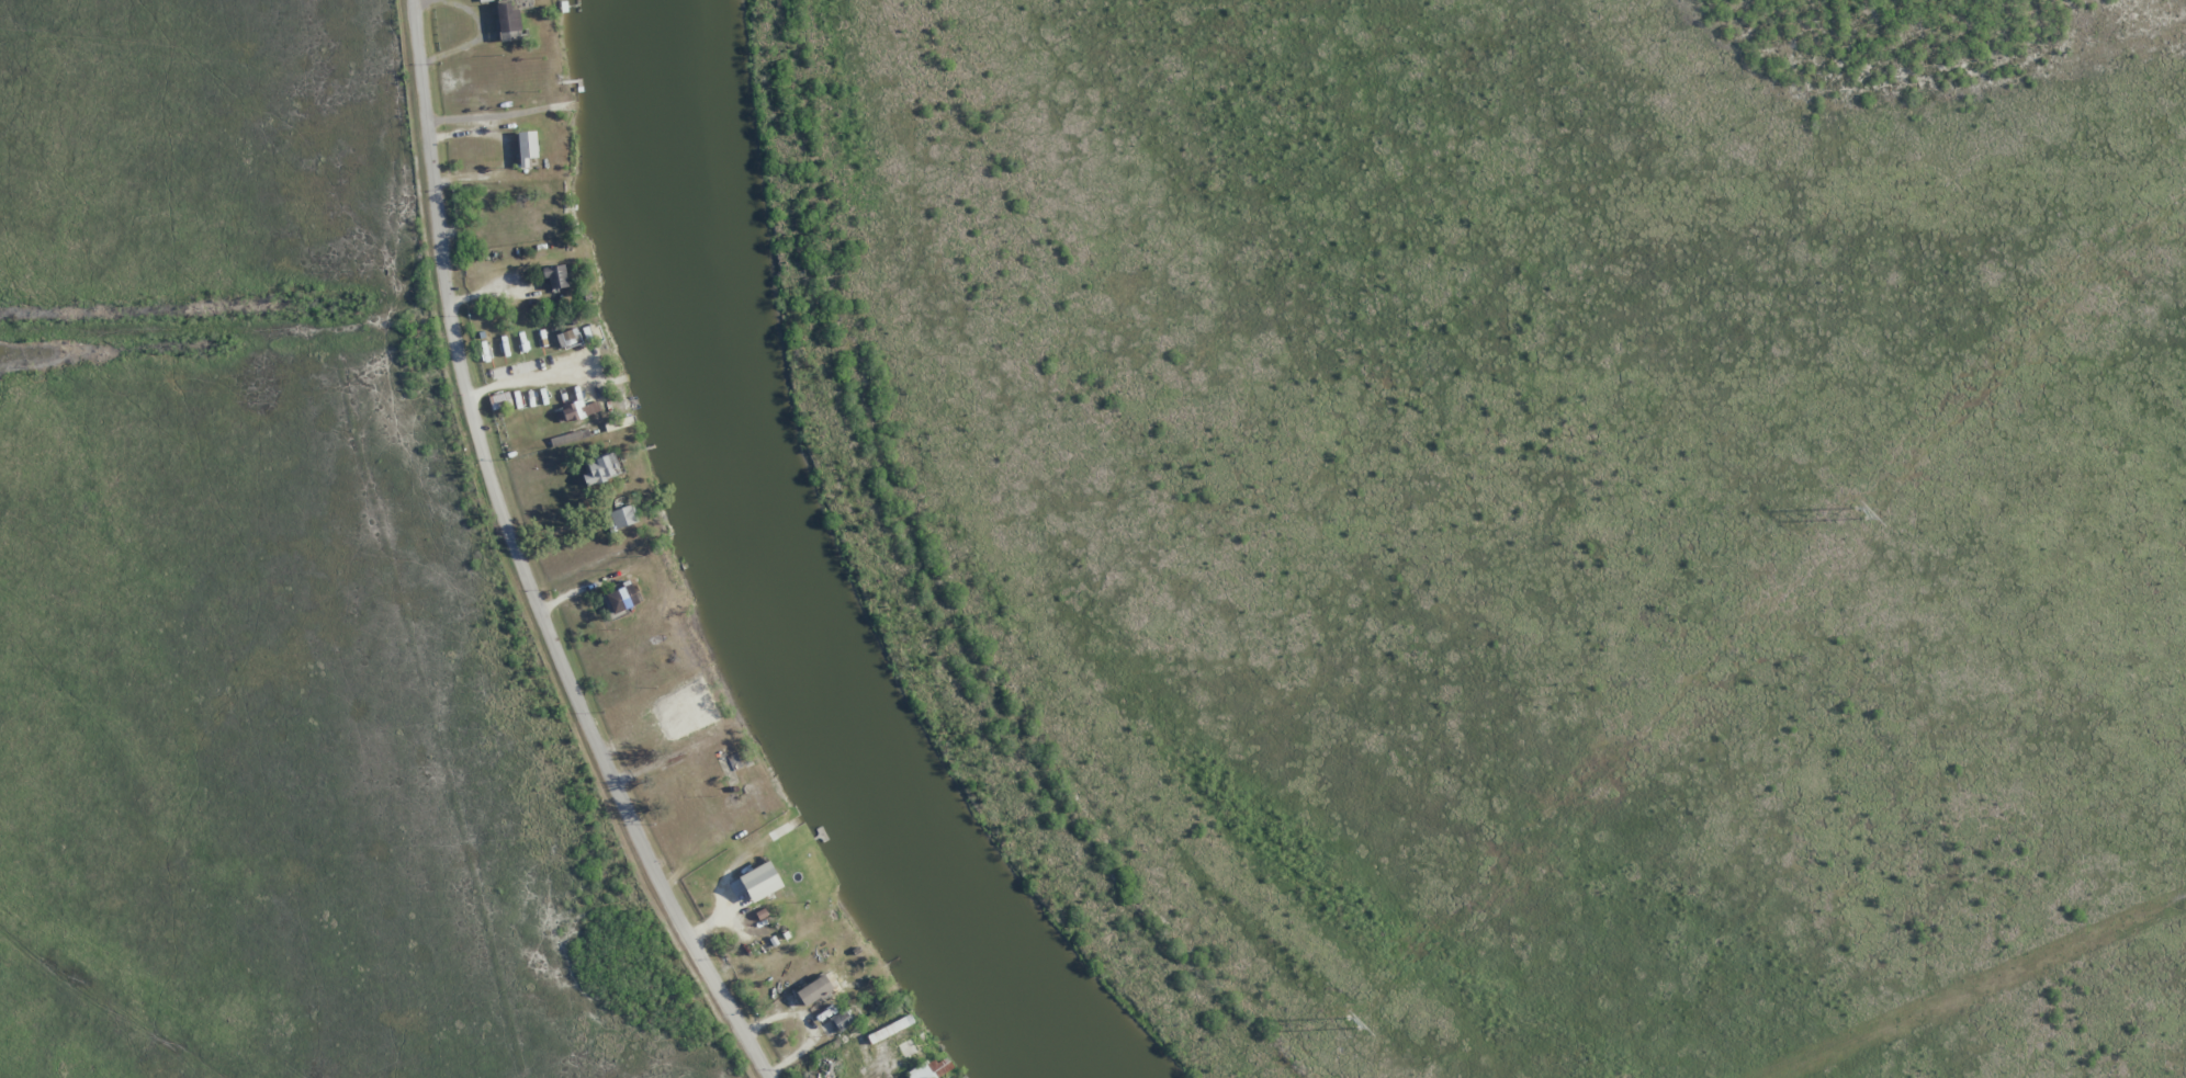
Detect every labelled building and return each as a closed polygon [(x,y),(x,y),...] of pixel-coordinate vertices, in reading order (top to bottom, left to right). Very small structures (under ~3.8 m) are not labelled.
[(565,423),(600,412),(597,402),(583,406),(582,400),(560,407),(565,423)] [(586,461),(590,472),(583,474),(586,485),(620,475),(614,454),(586,461)] [(615,529),(638,522),(632,505),(609,512),(615,529)] [(614,614),(639,603),(630,584),(605,595),(614,614)] [(783,889),(771,862),(728,881),(740,907),(783,889)] [(805,1006),(833,991),(825,975),(796,991),(805,1006)] [(784,997),(792,1011),(803,1005),(795,991),(784,997)] [(855,1023),(845,1007),(829,1018),(839,1033),(855,1023)] [(932,1057),(906,1075),(909,1077),(937,1077),(953,1067),(946,1057),(936,1063),(932,1057)]
